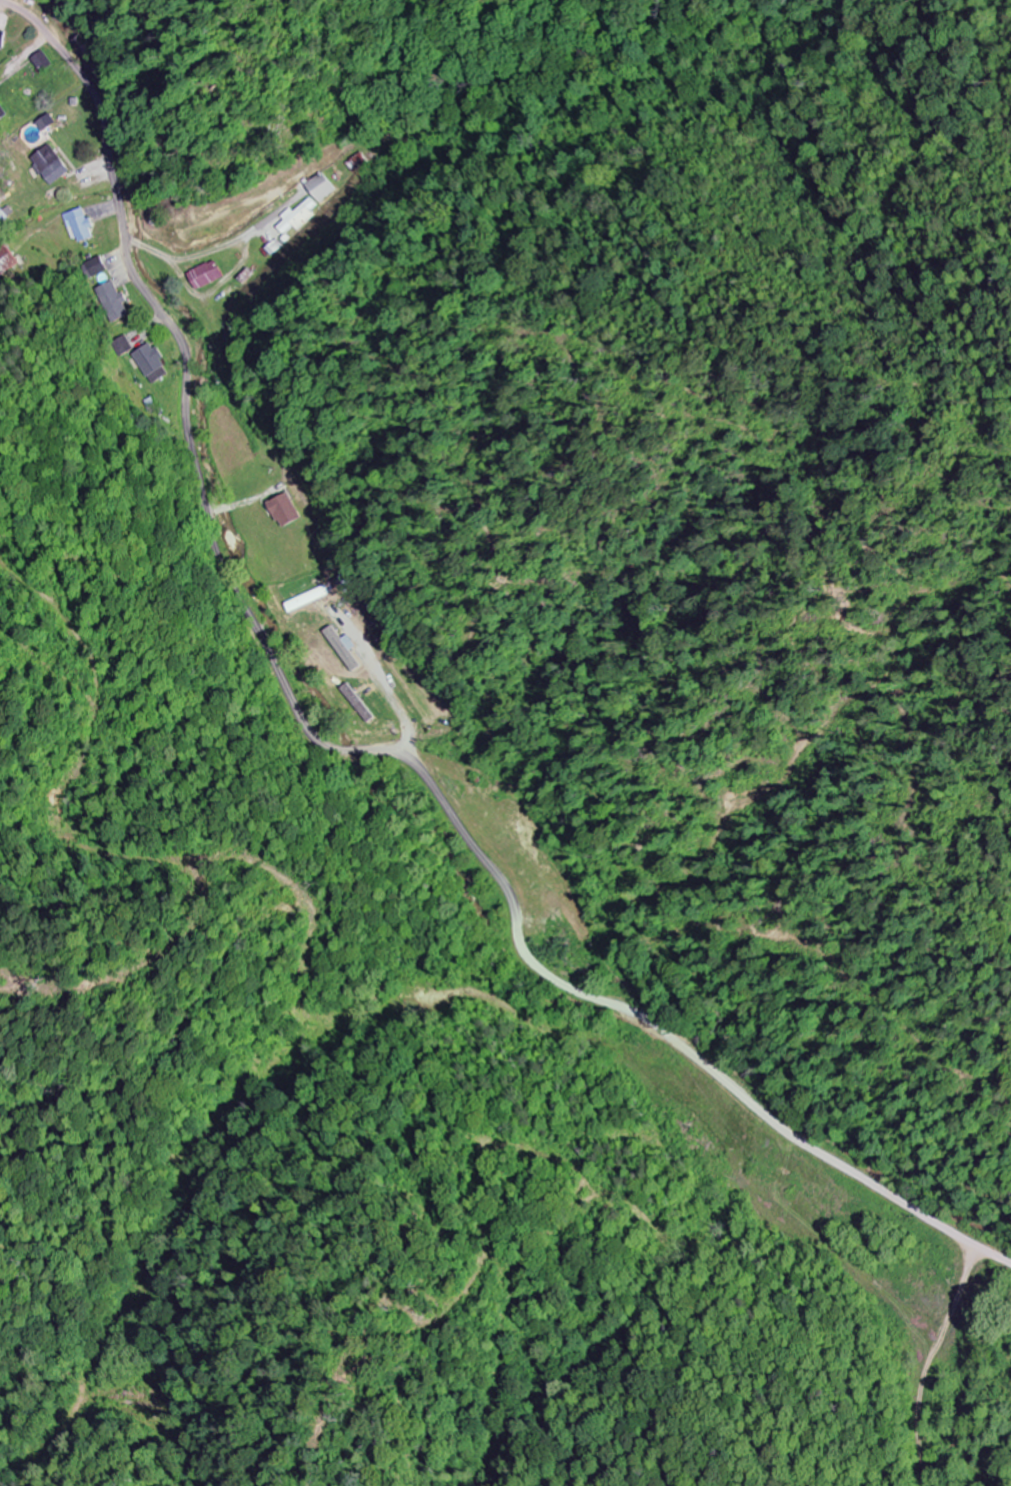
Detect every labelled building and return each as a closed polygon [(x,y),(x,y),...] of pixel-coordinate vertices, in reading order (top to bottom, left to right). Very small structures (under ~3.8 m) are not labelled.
[(10,32),(0,30),(0,46),(8,48),(10,32)] [(43,73),(56,65),(48,50),(34,58),(43,73)] [(46,132),(60,123),(54,114),(40,123),(46,132)] [(56,186),(76,170),(54,143),(35,159),(56,186)] [(335,191),(325,173),(305,183),(315,202),(335,191)] [(293,212),(291,208),(281,216),(285,220),(277,226),(284,235),(267,249),(270,252),(314,216),(309,210),(315,205),(310,198),(293,212)] [(95,218),(91,219),(89,209),(68,213),(74,242),(99,237),(95,218)] [(4,253),(0,254),(0,274),(23,263),(17,252),(6,257),(4,253)] [(201,291),(228,277),(219,260),(192,273),(201,291)] [(112,324),(136,313),(126,292),(123,293),(117,279),(96,289),(112,324)] [(133,350),(125,335),(112,342),(120,357),(133,350)] [(136,354),(154,385),(174,374),(156,342),(136,354)] [(273,502),(285,529),(305,520),(292,493),(273,502)] [(334,598),(331,588),(290,601),(293,611),(334,598)] [(355,634),(344,639),(338,627),(328,632),(350,676),(364,669),(355,651),(362,648),(355,634)]
